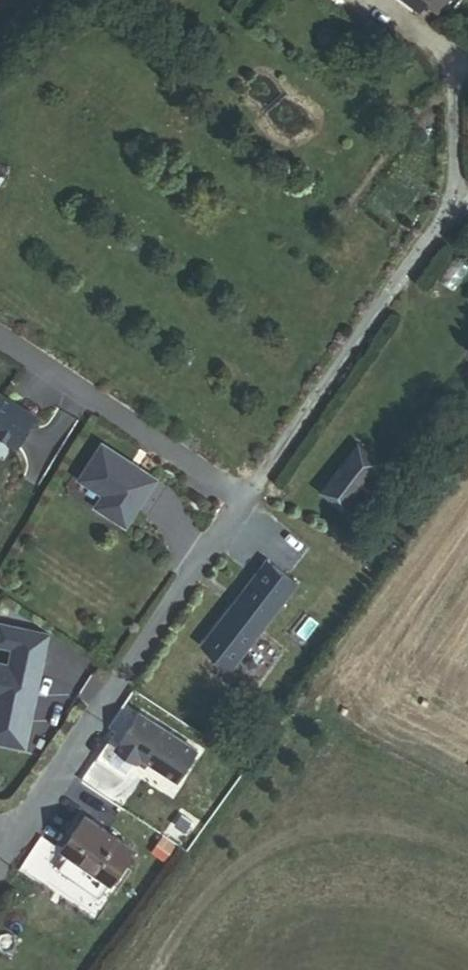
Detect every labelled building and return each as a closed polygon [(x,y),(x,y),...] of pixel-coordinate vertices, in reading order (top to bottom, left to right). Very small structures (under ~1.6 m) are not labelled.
[(413,13),(423,0),(397,0),(413,13)] [(0,398),(0,440),(17,450),(35,419),(0,398)] [(360,443),(322,490),(347,510),(385,463),(360,443)] [(129,526),(159,479),(104,445),(82,481),(106,496),(99,507),(129,526)] [(237,665),(297,583),(268,561),(208,643),(237,665)] [(46,654),(16,649),(13,668),(0,665),(0,744),(29,749),(46,654)] [(137,714),(115,746),(130,757),(137,764),(179,787),(190,770),(198,753),(137,714)] [(68,868),(117,902),(141,866),(93,833),(68,868)]
